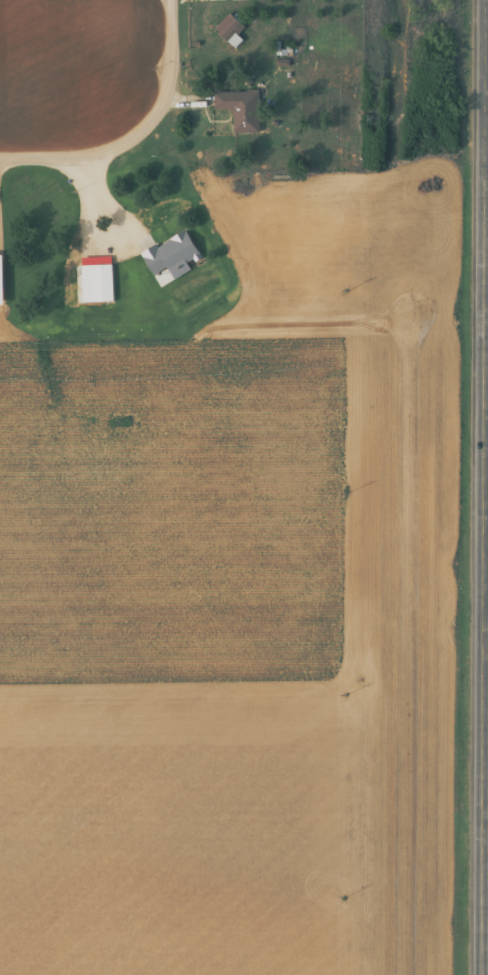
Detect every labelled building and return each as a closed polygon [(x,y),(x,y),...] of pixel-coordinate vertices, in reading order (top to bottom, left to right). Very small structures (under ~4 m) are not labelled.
[(242,29),(232,15),(215,27),(230,49),(241,41),(236,33),(242,29)] [(258,134),(258,91),(213,91),(213,110),(231,110),(231,134),(258,134)] [(151,275),(166,268),(172,279),(189,270),(186,265),(199,258),(185,230),(140,253),(151,275)] [(111,265),(80,265),(80,302),(111,302),(111,265)]
